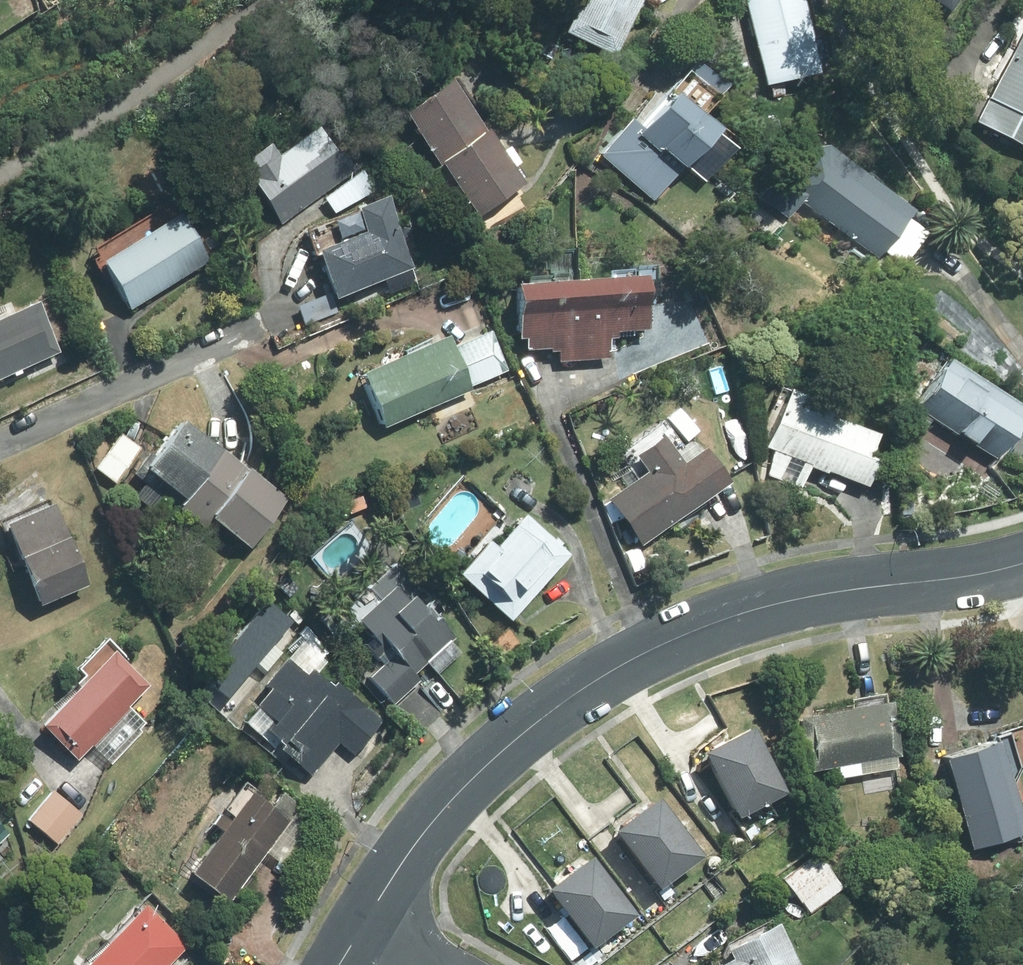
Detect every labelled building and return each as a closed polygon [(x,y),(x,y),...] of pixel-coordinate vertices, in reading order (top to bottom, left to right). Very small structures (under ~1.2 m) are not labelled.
[(641,0),(577,0),(562,33),(614,57),(641,0)] [(742,0),(761,88),(816,76),(799,0),(742,0)] [(974,123),(1022,149),(1022,33),(974,123)] [(709,109),(674,80),(632,129),(680,170),(714,130),(700,119),(709,109)] [(448,82),(402,117),(479,218),(525,183),(448,82)] [(320,198),(356,171),(341,152),(334,157),(313,128),(275,157),(267,146),(233,171),(278,230),(320,198)] [(798,203),(874,261),(881,252),(901,267),(926,233),(906,218),(911,211),(808,134),(749,213),(776,233),(798,203)] [(410,269),(383,201),(329,222),(332,230),(308,240),(332,300),(410,269)] [(132,314),(209,262),(175,212),(99,264),(132,314)] [(533,345),(534,355),(554,353),(555,363),(609,359),(608,340),(616,339),(616,333),(648,331),(644,276),(512,286),(516,340),(523,340),(523,346),(533,345)] [(60,354),(37,302),(0,319),(0,381),(60,354)] [(466,388),(505,371),(488,333),(449,350),(443,339),(356,379),(380,433),(468,394),(466,388)] [(942,363),(912,415),(996,464),(1022,418),(1022,410),(942,363)] [(768,460),(768,477),(800,490),(809,467),(865,489),(876,462),(867,458),(875,437),(826,418),(830,409),(786,392),(764,448),(772,451),(768,460)] [(173,422),(130,483),(209,539),(217,528),(249,551),(285,501),(173,422)] [(645,548),(726,486),(711,466),(723,457),(703,431),(679,449),(662,427),(630,451),(646,473),(609,501),(645,548)] [(116,487),(140,450),(116,435),(92,472),(116,487)] [(86,589),(53,505),(1,526),(35,609),(86,589)] [(569,558),(519,515),(490,549),(484,543),(456,576),(512,624),(531,602),(524,596),(550,565),(558,571),(569,558)] [(402,632),(421,613),(391,584),(354,624),(374,643),(378,638),(393,653),(407,638),(402,632)] [(407,638),(393,653),(367,679),(396,707),(420,682),(414,676),(448,639),(421,613),(402,632),(407,638)] [(150,690),(105,641),(74,670),(85,683),(40,726),(74,761),(150,690)] [(247,717),(311,772),(336,743),(352,756),(382,722),(336,683),(330,689),(289,654),(259,689),(266,695),(247,717)] [(837,778),(897,769),(885,701),(793,716),(802,769),(835,764),(837,778)] [(748,726),(698,752),(732,818),(782,792),(748,726)] [(1004,736),(939,757),(970,849),(1022,832),(1022,831),(1003,770),(1014,767),(1004,736)] [(288,870),(318,828),(262,789),(255,798),(237,786),(181,867),(228,900),(261,852),(288,870)] [(51,789),(25,819),(57,847),(82,817),(51,789)] [(654,797),(608,830),(652,891),(698,858),(654,797)] [(843,886),(813,851),(778,882),(808,916),(843,886)] [(586,856),(542,890),(586,947),(629,913),(586,856)] [(185,944),(138,901),(81,964),(166,964),(185,944)] [(765,915),(717,943),(727,960),(719,964),(795,964),(765,915)]
